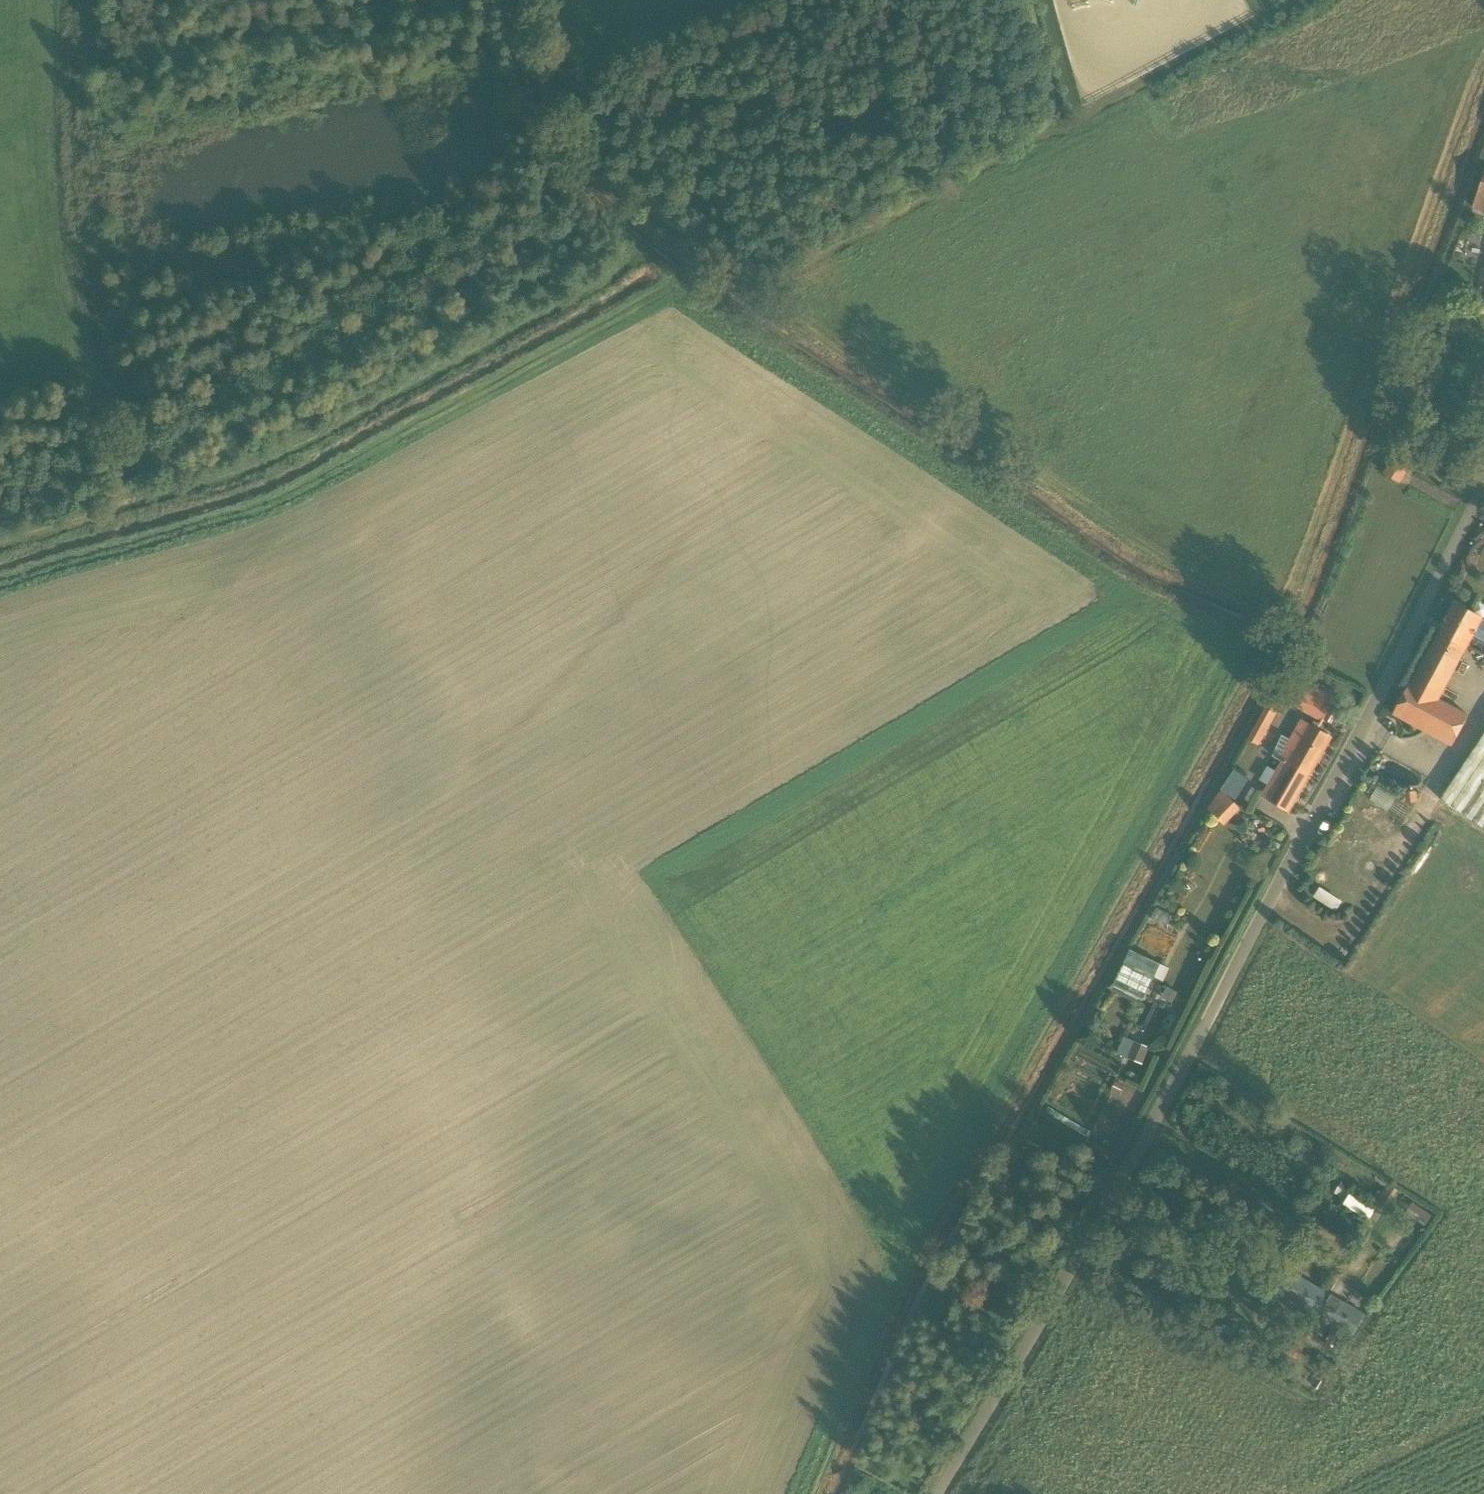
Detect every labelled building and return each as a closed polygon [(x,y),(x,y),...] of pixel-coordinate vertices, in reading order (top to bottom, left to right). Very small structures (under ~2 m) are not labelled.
[(1412,459),(1396,450),(1383,473),(1399,482),(1412,459)] [(1482,618),(1456,604),(1412,685),(1410,684),(1394,714),(1452,746),(1468,715),(1439,700),(1473,636),(1483,642),(1483,619),(1482,618)] [(1296,675),(1284,697),(1323,719),(1336,697),(1296,675)] [(1264,745),(1279,704),(1266,699),(1250,740),(1264,745)] [(1272,757),(1282,763),(1263,796),(1289,812),(1331,737),(1302,722),(1291,741),(1282,735),(1272,757)] [(1441,799),(1483,828),(1483,734),(1441,799)] [(1224,788),(1239,796),(1249,776),(1234,769),(1224,788)] [(1239,809),(1234,805),(1221,792),(1208,806),(1225,823),(1239,809)] [(1155,976),(1161,978),(1168,964),(1130,948),(1113,986),(1145,1000),(1155,976)] [(1118,1052),(1144,1062),(1151,1045),(1125,1035),(1118,1052)] [(1387,1208),(1398,1189),(1389,1183),(1377,1203),(1387,1208)] [(1372,1215),(1376,1202),(1349,1193),(1345,1206),(1372,1215)] [(1274,1291),(1310,1312),(1312,1313),(1325,1291),(1288,1269),(1274,1291)] [(1325,1291),(1312,1313),(1304,1326),(1323,1337),(1330,1324),(1352,1337),(1365,1314),(1325,1291)]
